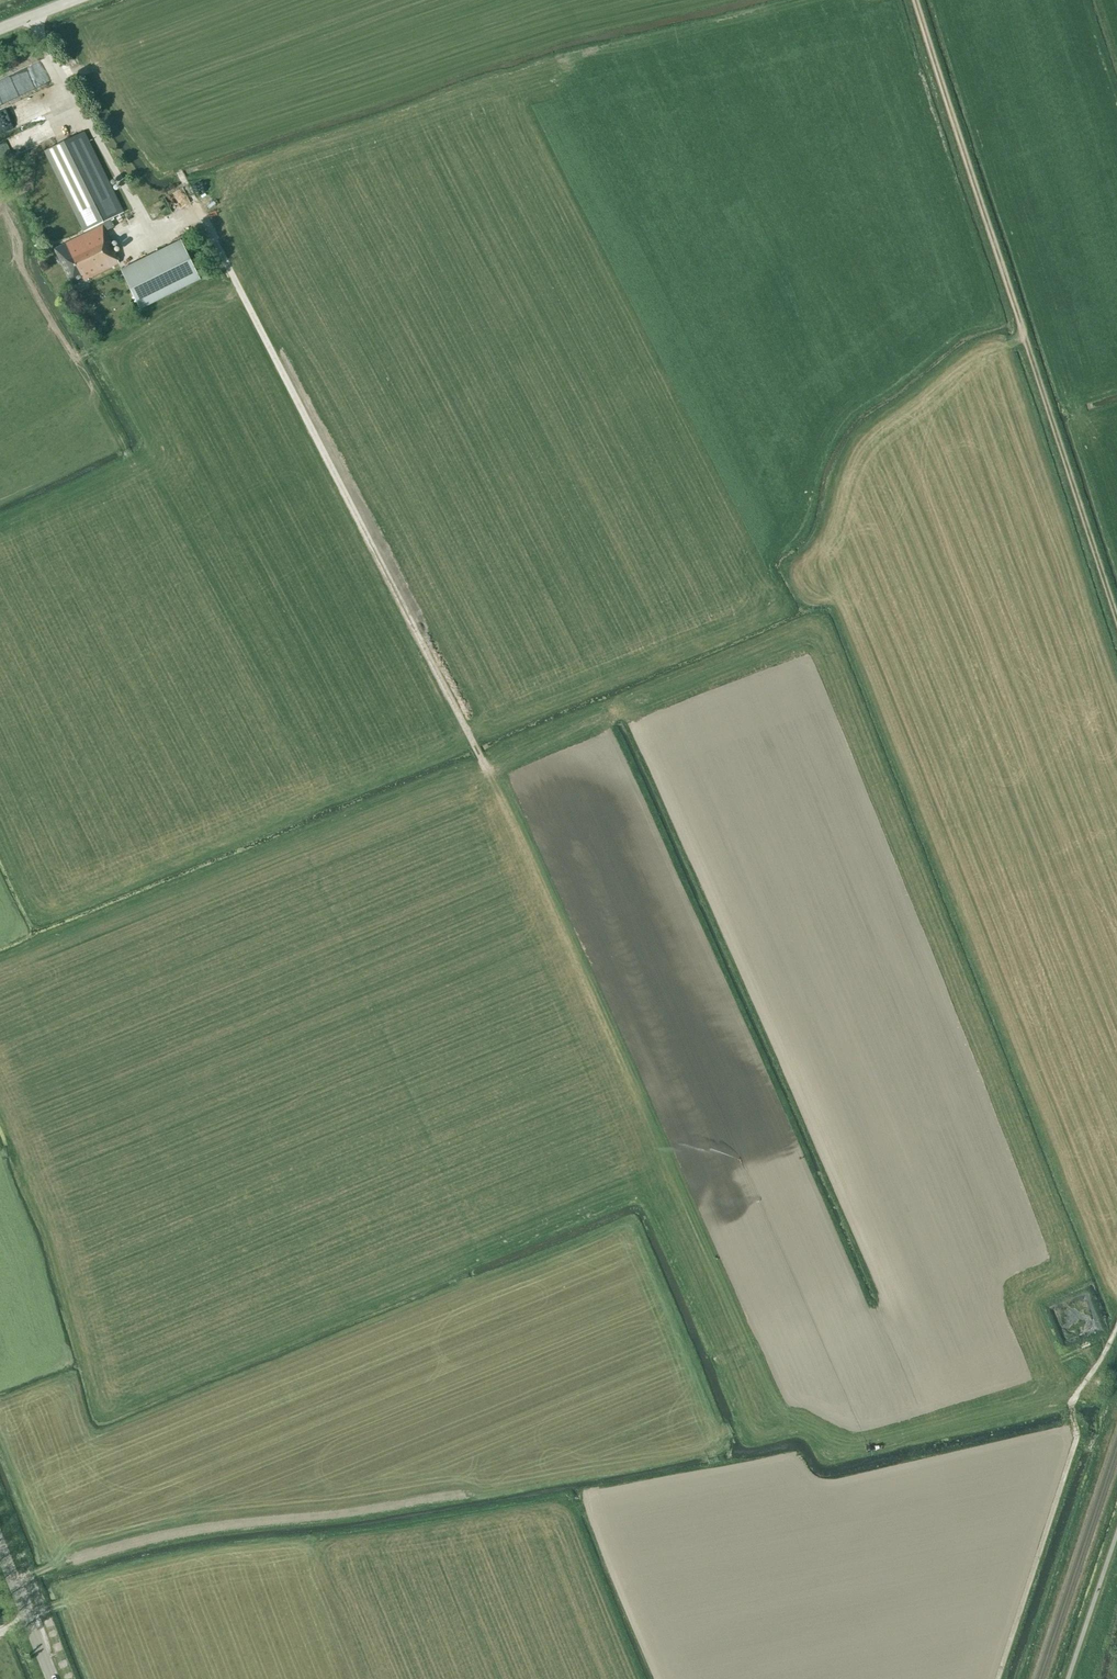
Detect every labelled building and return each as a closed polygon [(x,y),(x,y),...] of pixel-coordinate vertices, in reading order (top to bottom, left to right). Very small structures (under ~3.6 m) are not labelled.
[(19,126),(10,108),(0,113),(0,135),(19,126)] [(55,249),(73,286),(119,264),(114,254),(116,254),(106,232),(116,227),(113,220),(102,226),(103,226),(101,226),(91,206),(114,195),(84,133),(45,152),(75,214),(79,212),(89,232),(55,249)] [(20,138),(3,145),(7,156),(24,149),(20,138)] [(201,279),(181,238),(120,267),(141,309),(201,279)] [(97,329),(110,322),(102,306),(89,313),(97,329)]
